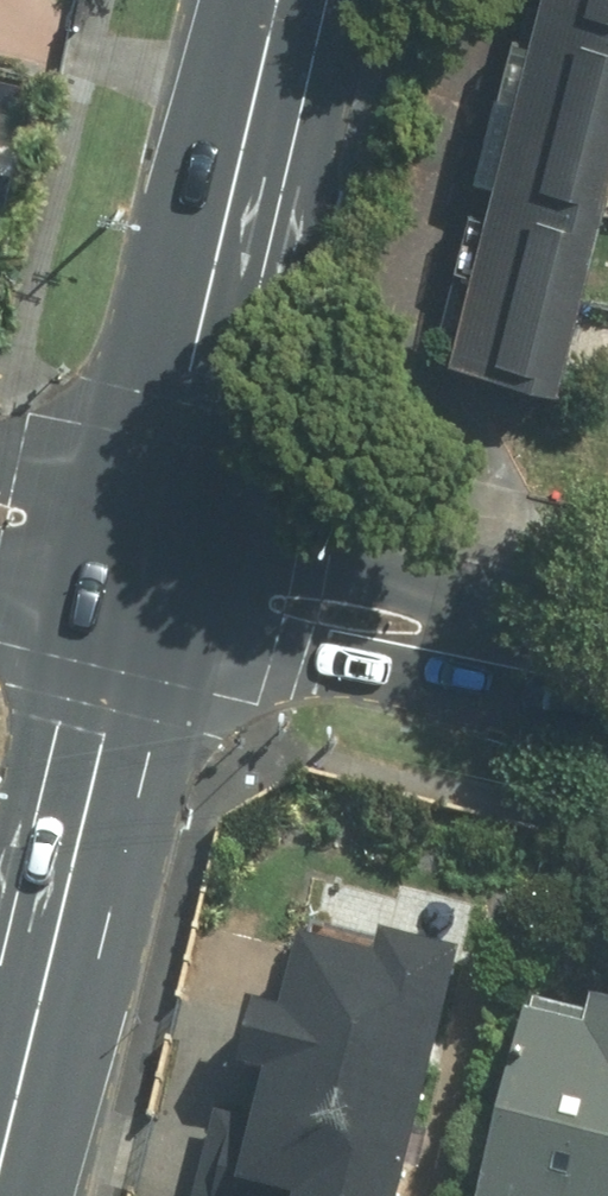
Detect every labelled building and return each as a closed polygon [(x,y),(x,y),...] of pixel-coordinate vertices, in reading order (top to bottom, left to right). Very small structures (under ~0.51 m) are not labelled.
[(564,373),(607,197),(607,0),(539,0),(452,340),(564,373)] [(0,2),(0,62),(61,77),(75,21),(0,2)] [(3,178),(20,105),(0,101),(0,177),(3,178)] [(245,1009),(232,1067),(256,1072),(243,1130),(220,1125),(205,1195),(393,1195),(445,953),(373,938),(368,962),(294,946),(279,1016),(245,1009)] [(586,1002),(582,1020),(521,1007),(483,1195),(607,1195),(607,1006),(586,1002)]
